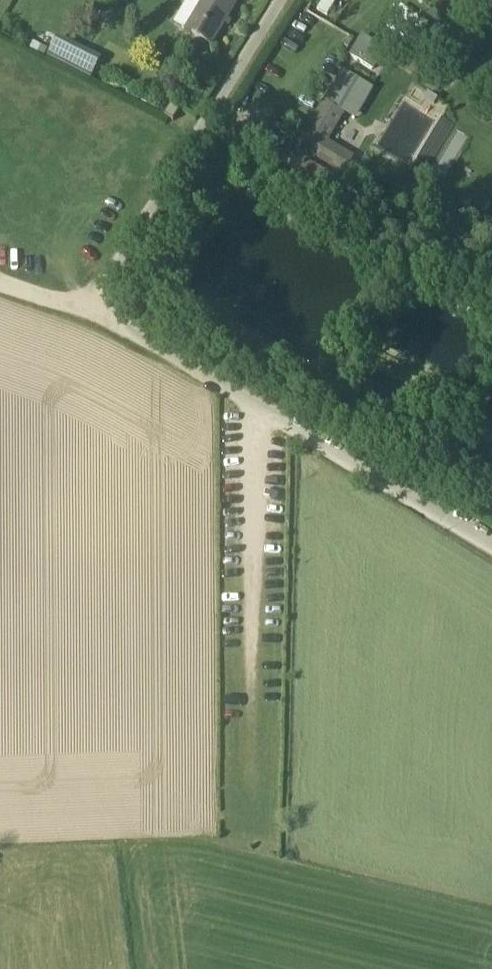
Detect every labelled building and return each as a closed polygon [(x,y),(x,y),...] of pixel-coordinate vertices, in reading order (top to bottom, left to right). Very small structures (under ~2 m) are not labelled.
[(206,2),(188,31),(211,46),(238,0),(203,0),(206,2)] [(399,6),(393,16),(421,34),(428,24),(399,6)] [(361,30),(347,53),(373,69),(387,46),(361,30)] [(40,46),(37,52),(44,55),(47,49),(40,46)] [(343,174),(352,158),(326,142),(343,114),(323,103),(297,146),(343,174)] [(173,121),(180,109),(171,104),(164,116),(173,121)]
